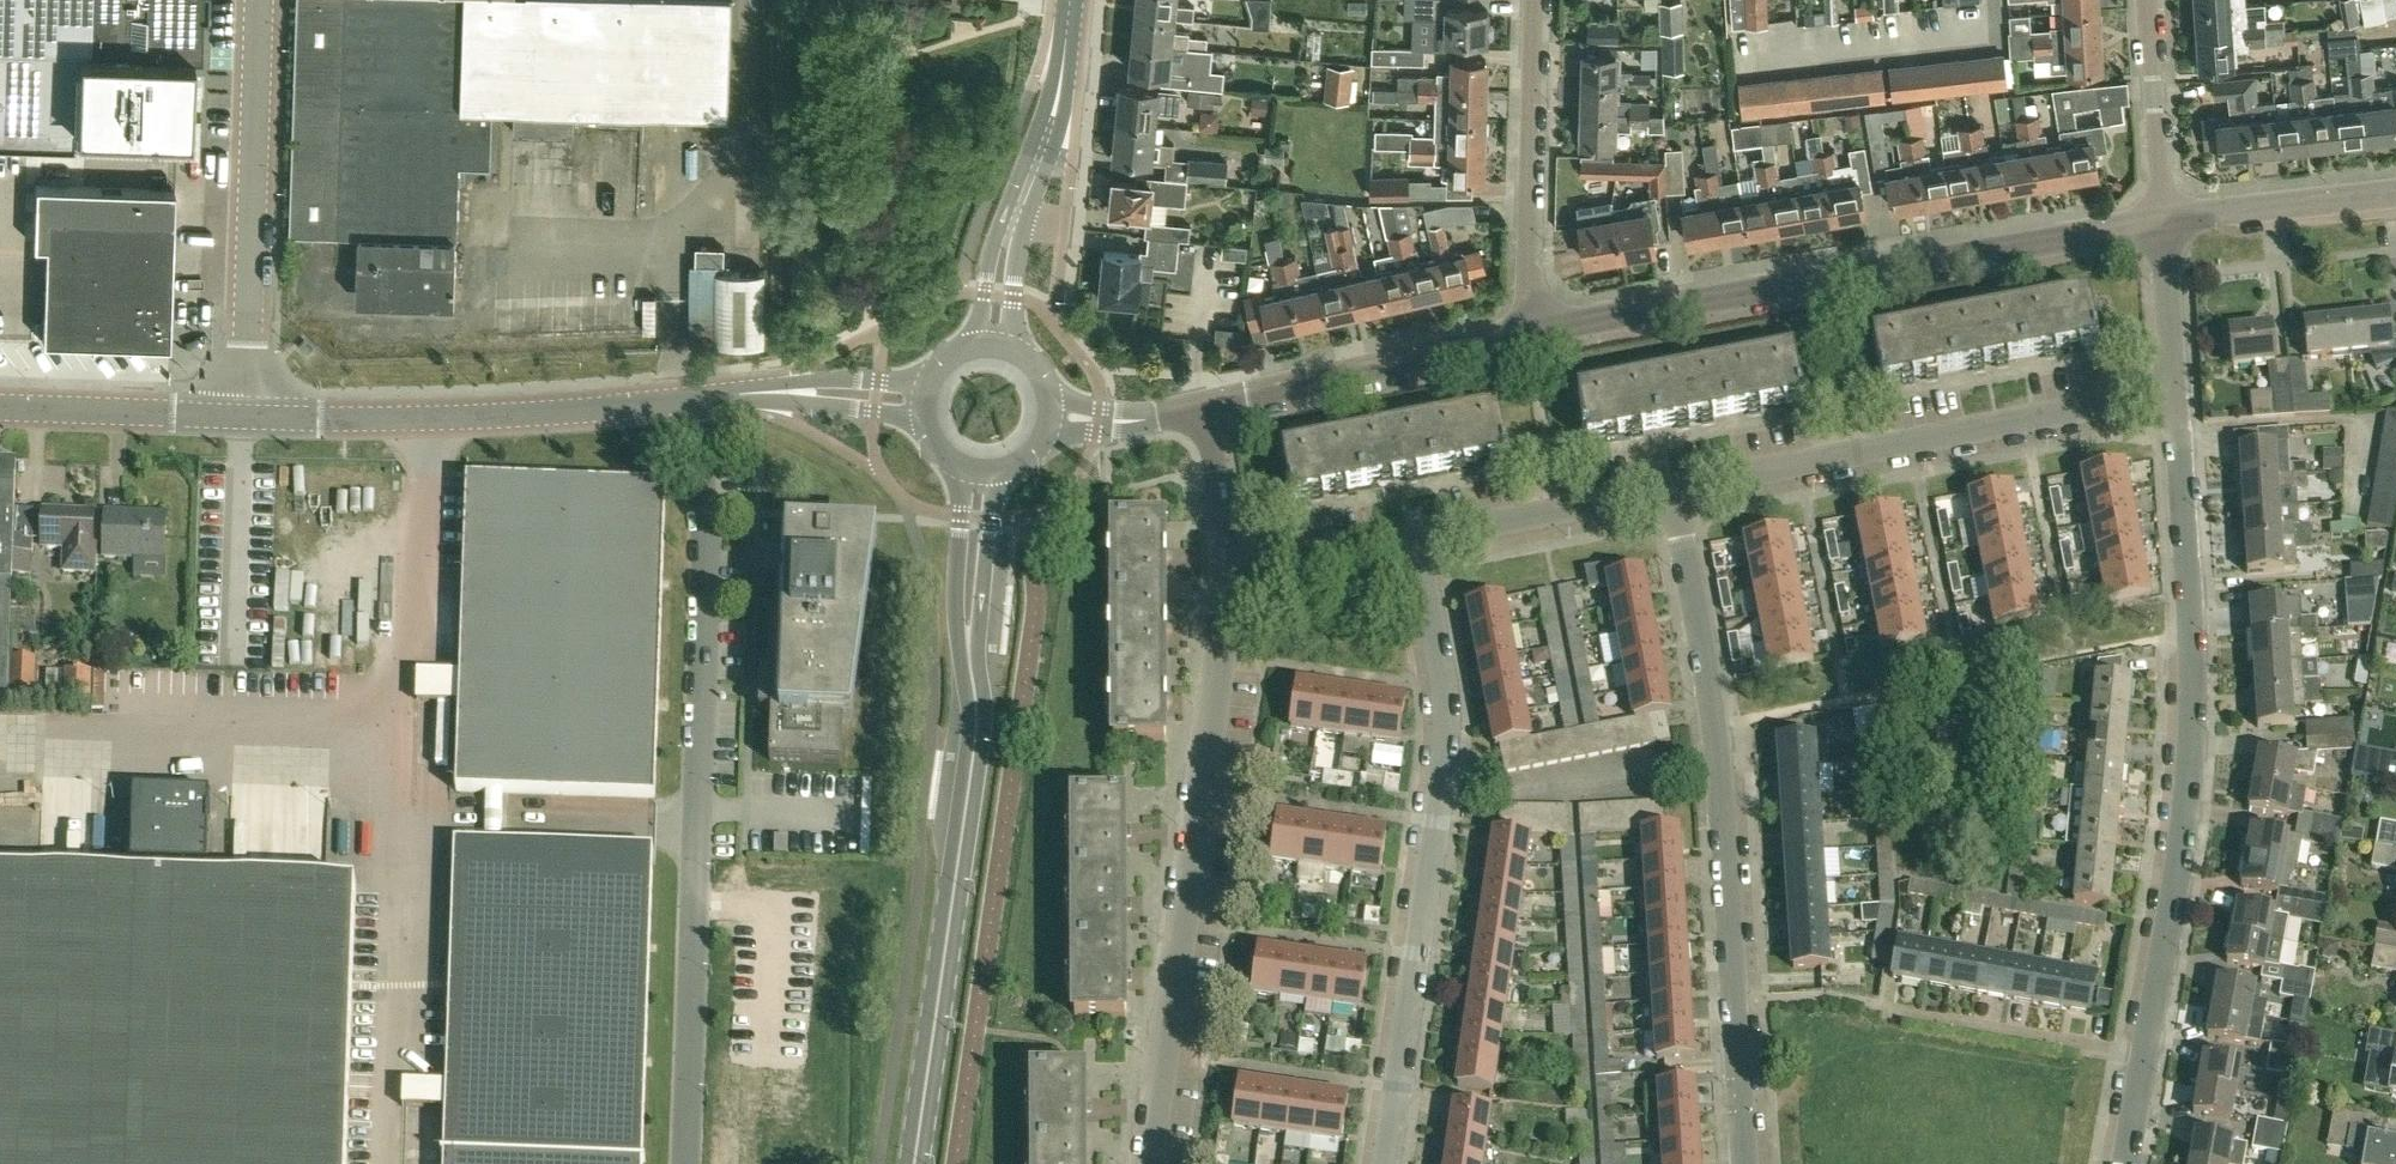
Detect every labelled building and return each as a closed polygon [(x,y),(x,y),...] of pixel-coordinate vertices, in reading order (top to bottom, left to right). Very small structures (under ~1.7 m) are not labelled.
[(78,48),(200,52),(202,0),(0,0),(0,45),(78,48)] [(297,36),(290,235),(338,237),(338,236),(359,236),(357,294),(454,297),(456,240),(458,240),(460,165),(492,166),(494,108),(515,109),(514,131),(573,133),(574,111),(602,112),(602,120),(640,121),(640,113),(727,116),(727,117),(729,117),(733,0),(298,0),(297,36)] [(1136,13),(1174,17),(1174,18),(1193,20),(1194,7),(1175,5),(1175,0),(1138,0),(1136,13)] [(1252,16),(1252,27),(1269,28),(1271,0),(1247,0),(1252,16)] [(1387,14),(1387,0),(1368,0),(1367,14),(1387,14)] [(1403,17),(1412,17),(1413,0),(1404,0),(1403,17)] [(1431,17),(1430,49),(1447,49),(1447,39),(1486,41),(1486,38),(1491,38),(1493,36),(1494,24),(1491,22),(1487,22),(1487,9),(1439,8),(1439,0),(1413,0),(1412,17),(1431,17)] [(1748,26),(1767,25),(1766,0),(1747,0),(1748,26)] [(1827,22),(1839,21),(1838,0),(1826,0),(1827,22)] [(1886,13),(1900,12),(1899,0),(1885,0),(1886,13)] [(2098,0),(2062,0),(2063,12),(2064,12),(2064,11),(2099,8),(2098,0)] [(2354,0),(2339,0),(2344,26),(2359,23),(2354,0)] [(2365,24),(2386,20),(2382,0),(2360,0),(2365,24)] [(1684,31),(1682,2),(1659,3),(1661,32),(1684,31)] [(2284,30),(2284,19),(2263,21),(2262,2),(2243,4),(2197,8),(2198,26),(2200,26),(2200,37),(2284,30)] [(1874,18),(1873,4),(1855,6),(1857,20),(1874,18)] [(2099,38),(2098,27),(2101,27),(2099,8),(2064,11),(2064,12),(2065,26),(2052,27),(2052,30),(2035,32),(2035,31),(2008,33),(2009,45),(2034,43),(2099,38)] [(1825,12),(1805,13),(1806,23),(1825,22),(1825,12)] [(1185,48),(1204,50),(1206,50),(1207,41),(1207,38),(1189,37),(1189,33),(1172,31),(1174,18),(1174,17),(1136,13),(1133,42),(1171,46),(1171,45),(1185,46),(1185,48)] [(1588,40),(1617,41),(1618,21),(1588,20),(1588,40)] [(2358,48),(2359,48),(2355,25),(2328,27),(2329,53),(2359,52),(2358,48)] [(2237,63),(2236,50),(2249,49),(2248,45),(2285,42),(2284,30),(2200,37),(2201,48),(2200,48),(2200,49),(2198,49),(2195,52),(2196,69),(2200,72),(2222,71),(2221,66),(2233,65),(2233,63),(2237,63)] [(2103,68),(2101,48),(2100,48),(2099,38),(2034,43),(2009,45),(2010,57),(2035,55),(2036,59),(2052,57),(2054,72),(2071,71),(2071,81),(2093,79),(2093,69),(2103,68)] [(1232,43),(1207,41),(1206,50),(1204,50),(1204,52),(1207,52),(1207,53),(1225,54),(1225,52),(1233,53),(1232,43)] [(1171,46),(1133,42),(1130,71),(1168,75),(1169,63),(1184,64),(1185,48),(1185,46),(1171,45),(1171,46)] [(75,128),(78,48),(0,45),(0,143),(75,146),(75,128)] [(2376,89),(2370,47),(2359,48),(2358,48),(2359,52),(2361,73),(2362,73),(2365,105),(2368,137),(2379,136),(2379,137),(2395,135),(2395,87),(2376,89)] [(200,52),(78,48),(75,128),(189,132),(192,54),(200,54),(200,52)] [(1425,49),(1372,48),(1372,63),(1425,64),(1425,49)] [(1614,84),(1631,85),(1631,73),(1632,70),(1615,69),(1615,54),(1584,53),(1583,73),(1585,73),(1584,83),(1614,84)] [(2005,54),(1990,56),(1994,86),(2008,84),(2005,54)] [(1994,86),(1990,56),(1976,57),(1980,87),(1994,86)] [(1980,87),(1976,57),(1962,59),(1965,89),(1980,87)] [(1483,90),(1483,79),(1485,79),(1485,60),(1453,59),(1453,74),(1437,74),(1437,77),(1398,77),(1398,88),(1483,90)] [(1965,89),(1962,59),(1948,60),(1951,91),(1965,89)] [(1951,91),(1948,60),(1933,62),(1937,92),(1951,91)] [(1937,92),(1933,62),(1919,64),(1922,94),(1937,92)] [(2339,142),(2336,110),(2335,110),(2333,94),(2315,96),(2311,62),(2300,63),(2301,68),(2302,67),(2307,112),(2310,144),(2321,142),(2321,144),(2339,142)] [(1922,94),(1919,64),(1905,65),(1908,96),(1922,94)] [(1908,96),(1905,65),(1890,67),(1894,97),(1908,96)] [(2310,144),(2307,112),(2302,67),(2301,68),(2288,69),(2292,99),(2290,100),(2291,115),(2278,117),(2277,117),(2281,149),(2299,147),(2299,145),(2310,144)] [(1881,68),(1867,70),(1870,100),(1884,98),(1881,68)] [(1870,100),(1867,70),(1852,71),(1856,101),(1870,100)] [(1856,101),(1852,71),(1838,73),(1842,103),(1856,101)] [(1631,73),(1631,85),(1631,86),(1651,87),(1651,74),(1631,73)] [(1842,103),(1838,73),(1824,75),(1827,105),(1842,103)] [(2368,137),(2365,105),(2362,73),(2361,73),(2346,75),(2350,109),(2336,110),(2339,142),(2358,140),(2357,138),(2368,137)] [(1189,74),(1189,86),(1222,86),(1222,74),(1189,74)] [(1827,105),(1824,75),(1810,76),(1813,106),(1827,105)] [(1813,106),(1810,76),(1795,78),(1799,108),(1813,106)] [(2281,149),(2277,117),(2278,117),(2277,100),(2259,102),(2256,76),(2244,77),(2252,150),(2262,149),(2263,151),(2281,149)] [(2252,150),(2244,77),(2216,80),(2218,97),(2230,96),(2233,121),(2220,123),(2219,118),(2204,120),(2206,145),(2216,144),(2218,156),(2222,160),(2239,158),(2241,155),(2241,153),(2241,151),(2252,150)] [(1799,108),(1795,78),(1781,79),(1784,109),(1799,108)] [(1784,109),(1781,79),(1767,81),(1770,111),(1784,109)] [(1770,111),(1767,81),(1752,83),(1756,113),(1770,111)] [(1615,114),(1616,113),(1616,99),(1614,99),(1614,84),(1584,83),(1583,83),(1582,102),(1584,102),(1584,113),(1615,114)] [(1756,113),(1752,83),(1738,84),(1742,114),(1756,113)] [(1180,98),(1170,89),(1159,88),(1159,87),(1120,84),(1117,120),(1155,124),(1157,110),(1179,112),(1180,98)] [(1329,85),(1328,101),(1349,103),(1351,87),(1329,85)] [(2098,173),(2094,151),(2108,148),(2103,122),(2076,127),(2073,110),(2098,106),(2096,85),(2052,90),(2061,147),(2063,146),(2069,176),(2078,175),(2078,176),(2098,173)] [(1215,89),(1192,87),(1191,102),(1219,105),(1220,90),(1215,89)] [(1483,90),(1398,88),(1398,100),(1436,101),(1436,119),(1484,120),(1484,101),(1483,101),(1483,90)] [(2028,183),(2039,181),(2033,149),(2028,119),(2024,94),(2012,96),(2019,139),(2016,139),(2019,154),(2005,156),(2010,188),(2028,185),(2028,183)] [(1258,98),(1257,113),(1270,114),(1272,99),(1258,98)] [(1616,113),(1615,114),(1659,115),(1659,103),(1649,102),(1629,102),(1629,113),(1616,113)] [(1935,106),(1923,107),(1925,119),(1937,117),(1935,106)] [(1880,109),(1864,110),(1870,141),(1886,138),(1883,121),(1880,109)] [(1613,144),(1613,129),(1630,130),(1630,125),(1647,126),(1647,130),(1663,131),(1663,115),(1659,115),(1615,114),(1584,113),(1583,124),(1581,124),(1581,143),(1613,144)] [(1849,117),(1841,117),(1842,129),(1851,127),(1849,117)] [(2063,146),(2061,147),(2048,149),(2045,132),(2043,133),(2040,117),(2028,119),(2033,149),(2039,181),(2050,179),(2050,181),(2069,178),(2069,176),(2063,146)] [(1483,138),(1484,120),(1436,119),(1436,136),(1417,136),(1413,135),(1413,131),(1376,130),(1376,146),(1409,148),(1409,147),(1481,149),(1482,138),(1483,138)] [(1154,141),(1155,124),(1117,120),(1114,156),(1166,161),(1172,162),(1173,160),(1174,143),(1154,141)] [(1762,143),(1759,122),(1732,126),(1734,146),(1762,143)] [(2010,188),(2005,156),(1991,158),(1988,143),(1984,143),(1981,125),(1970,127),(1976,159),(1981,191),(1991,190),(1992,191),(2010,188)] [(1981,191),(1976,159),(1970,127),(1956,129),(1959,147),(1942,150),(1945,166),(1947,166),(1953,198),(1972,195),(1972,193),(1981,191)] [(1849,138),(1853,163),(1853,166),(1856,166),(1865,164),(1861,135),(1849,138)] [(1953,198),(1947,166),(1945,166),(1932,168),(1930,153),(1926,154),(1923,137),(1913,138),(1924,201),(1934,199),(1934,201),(1953,198)] [(1892,176),(1888,176),(1894,208),(1912,205),(1914,204),(1913,203),(1924,201),(1913,138),(1899,141),(1903,163),(1890,165),(1892,176)] [(1805,223),(1797,173),(1780,176),(1774,141),(1762,143),(1764,156),(1770,194),(1776,227),(1787,225),(1787,226),(1805,223)] [(1747,233),(1738,183),(1723,186),(1716,143),(1703,145),(1708,172),(1707,173),(1718,237),(1728,235),(1729,236),(1747,233)] [(1482,179),(1483,160),(1481,160),(1481,149),(1409,147),(1409,148),(1409,159),(1416,159),(1435,159),(1435,163),(1442,163),(1442,178),(1482,179)] [(1666,162),(1667,191),(1684,190),(1682,148),(1665,149),(1666,162)] [(1845,216),(1864,213),(1856,166),(1853,166),(1853,163),(1840,166),(1838,151),(1823,153),(1834,216),(1845,215),(1845,216)] [(1834,216),(1823,153),(1811,155),(1814,171),(1797,173),(1805,223),(1824,220),(1824,218),(1834,216)] [(1764,228),(1776,227),(1770,194),(1764,156),(1753,158),(1756,177),(1739,180),(1740,183),(1738,183),(1747,233),(1765,230),(1764,228)] [(1173,160),(1172,162),(1166,161),(1165,173),(1188,175),(1187,180),(1226,183),(1228,161),(1189,158),(1189,161),(1173,160)] [(1629,175),(1629,161),(1580,159),(1580,174),(1629,175)] [(1629,161),(1629,175),(1650,176),(1651,192),(1667,191),(1666,162),(1663,162),(1629,161)] [(1718,237),(1707,173),(1695,175),(1700,204),(1684,207),(1685,211),(1683,211),(1688,243),(1707,240),(1707,238),(1718,237)] [(1112,212),(1148,216),(1150,202),(1181,205),(1183,188),(1152,185),(1152,178),(1137,176),(1136,183),(1115,181),(1113,194),(1109,197),(1108,207),(1112,210),(1112,212)] [(1431,181),(1431,177),(1372,176),(1371,194),(1407,195),(1407,194),(1446,194),(1446,185),(1436,185),(1436,181),(1431,181)] [(35,184),(32,244),(44,244),(41,340),(168,344),(172,218),(174,189),(35,184)] [(1274,190),(1272,203),(1287,204),(1288,192),(1274,190)] [(1652,198),(1632,201),(1629,205),(1612,208),(1614,218),(1613,218),(1620,255),(1655,249),(1650,225),(1657,224),(1652,198)] [(1326,201),(1301,199),(1304,214),(1325,216),(1326,201)] [(1385,305),(1377,274),(1364,277),(1363,276),(1362,276),(1354,244),(1357,243),(1352,224),(1350,225),(1345,202),(1334,202),(1339,227),(1335,228),(1340,247),(1341,246),(1356,310),(1367,308),(1367,309),(1369,309),(1369,312),(1372,314),(1382,311),(1384,309),(1383,306),(1385,305)] [(1472,285),(1469,274),(1484,270),(1480,250),(1451,257),(1444,224),(1453,221),(1472,220),(1468,203),(1448,204),(1448,205),(1424,211),(1435,259),(1435,261),(1442,291),(1452,289),(1452,290),(1472,285)] [(1413,297),(1406,266),(1392,204),(1380,204),(1391,254),(1375,257),(1378,274),(1377,274),(1385,305),(1402,301),(1402,300),(1413,297)] [(1442,291),(1435,261),(1422,264),(1418,248),(1414,249),(1405,204),(1392,204),(1406,266),(1413,297),(1424,295),(1424,296),(1442,292),(1442,291)] [(1620,255),(1613,218),(1614,218),(1612,208),(1612,207),(1577,213),(1585,261),(1620,255)] [(1148,236),(1178,239),(1189,240),(1190,225),(1146,220),(1144,236),(1148,236)] [(1356,310),(1341,246),(1340,247),(1335,228),(1324,231),(1333,267),(1316,271),(1328,318),(1345,314),(1345,313),(1356,310)] [(1176,268),(1178,239),(1148,236),(1147,251),(1140,250),(1139,254),(1103,251),(1098,298),(1138,302),(1141,273),(1139,272),(1139,264),(1176,268)] [(1222,244),(1221,256),(1221,257),(1224,257),(1246,259),(1247,246),(1222,244)] [(725,247),(697,246),(696,263),(724,264),(725,247)] [(1316,271),(1299,275),(1288,278),(1291,292),(1298,323),(1310,321),(1310,322),(1328,318),(1316,271)] [(691,301),(690,344),(716,344),(764,344),(764,272),(716,272),(716,280),(700,280),(699,301),(691,301)] [(1291,292),(1288,278),(1277,281),(1273,282),(1277,297),(1263,300),(1262,294),(1245,297),(1252,326),(1267,322),(1269,332),(1287,327),(1287,326),(1298,323),(1291,292)] [(514,350),(645,350),(645,285),(514,285),(514,350)] [(2090,293),(2018,307),(2028,356),(2100,342),(2090,293)] [(2028,356),(2018,307),(1946,321),(1956,370),(2028,356)] [(2389,331),(2387,313),(2346,318),(2350,353),(2351,353),(2351,360),(2372,357),(2377,369),(2394,362),(2395,362),(2395,332),(2389,331)] [(2351,353),(2350,353),(2346,318),(2304,323),(2309,358),(2332,355),(2333,362),(2351,360),(2351,353)] [(1956,370),(1946,321),(1874,335),(1884,384),(1956,370)] [(2270,327),(2246,329),(2246,324),(2227,327),(2222,331),(2225,355),(2231,354),(2233,366),(2274,362),(2270,327)] [(1216,327),(1215,340),(1222,341),(1233,342),(1235,329),(1216,327)] [(1793,351),(1721,365),(1731,414),(1803,400),(1793,351)] [(2291,378),(2294,416),(2330,413),(2329,399),(2308,401),(2304,359),(2288,360),(2290,378),(2291,378)] [(2253,420),(2294,416),(2291,378),(2290,378),(2288,360),(2280,361),(2280,363),(2270,364),(2272,391),(2250,393),(2253,420)] [(1731,414),(1721,365),(1649,379),(1659,428),(1731,414)] [(1659,428),(1649,379),(1577,393),(1587,442),(1659,428)] [(1500,408),(1427,422),(1437,471),(1509,457),(1500,408)] [(2387,410),(2384,424),(2395,426),(2395,409),(2387,410)] [(1437,471),(1427,422),(1356,436),(1365,485),(1437,471)] [(2384,424),(2382,438),(2395,441),(2395,426),(2384,424)] [(2277,476),(2275,445),(2287,444),(2286,430),(2257,432),(2258,446),(2238,448),(2241,479),(2277,476)] [(1365,485),(1356,436),(1283,449),(1293,499),(1365,485)] [(2382,438),(2379,453),(2395,456),(2395,441),(2382,438)] [(2326,451),(2326,470),(2342,470),(2342,451),(2326,451)] [(2379,453),(2377,467),(2395,470),(2395,456),(2379,453)] [(9,701),(11,632),(13,583),(14,553),(15,510),(17,462),(0,461),(0,701),(9,701)] [(2131,490),(2127,474),(2134,473),(2132,463),(2082,473),(2087,499),(2131,490)] [(2280,508),(2278,491),(2308,489),(2307,463),(2289,464),(2289,476),(2277,476),(2241,479),(2243,510),(2280,508)] [(2377,467),(2374,481),(2395,485),(2395,470),(2377,467)] [(2343,471),(2329,472),(2330,480),(2335,485),(2343,484),(2343,471)] [(467,478),(461,673),(460,705),(457,791),(486,792),(485,842),(456,841),(444,1163),(643,1163),(653,847),(500,842),(502,793),(655,797),(664,528),(665,486),(467,478)] [(2374,481),(2372,495),(2395,499),(2395,485),(2374,481)] [(2018,513),(2015,496),(2021,495),(2020,485),(1969,495),(1974,521),(2018,513)] [(2059,489),(2049,491),(2052,505),(2062,504),(2059,489)] [(2135,517),(2132,501),(2139,499),(2137,489),(2131,490),(2087,499),(2092,526),(2135,517)] [(2372,495),(2369,509),(2395,514),(2395,499),(2372,495)] [(2052,505),(2055,520),(2064,518),(2062,504),(2052,505)] [(1908,508),(1857,518),(1862,543),(1905,535),(1902,518),(1909,517),(1908,508)] [(2294,523),(2281,524),(2280,508),(2243,510),(2245,542),(2311,537),(2311,526),(2294,527),(2294,523)] [(2395,524),(2395,514),(2369,509),(2367,524),(2395,529),(2395,524)] [(15,510),(14,553),(33,553),(34,511),(15,510)] [(43,547),(62,548),(61,574),(92,575),(93,549),(94,512),(44,510),(43,547)] [(1947,511),(1937,513),(1940,527),(1949,526),(1947,511)] [(2023,539),(2020,523),(2026,521),(2024,511),(2018,513),(1974,521),(1979,547),(2023,539)] [(104,557),(164,559),(166,515),(106,513),(104,557)] [(2140,543),(2137,526),(2144,525),(2142,516),(2135,517),(2092,526),(2097,552),(2140,543)] [(2343,525),(2330,526),(2331,536),(2357,534),(2356,521),(2342,519),(2343,525)] [(1164,522),(1114,522),(1114,596),(1165,596),(1165,566),(1167,566),(1167,552),(1165,552),(1164,522)] [(1940,527),(1943,542),(1952,540),(1949,526),(1940,527)] [(786,571),(777,570),(773,673),(761,673),(760,710),(772,710),(770,762),(842,765),(843,720),(852,721),(878,532),(787,529),(786,571)] [(1792,558),(1789,541),(1795,540),(1794,531),(1744,540),(1749,566),(1792,558)] [(1834,533),(1824,534),(1827,549),(1837,547),(1834,533)] [(1907,545),(1912,544),(1914,543),(1912,534),(1905,535),(1862,543),(1867,570),(1910,561),(1907,545)] [(2388,537),(2386,534),(2365,535),(2366,552),(2386,551),(2388,537)] [(2312,549),(2311,537),(2245,542),(2247,573),(2296,569),(2295,550),(2312,549)] [(2028,566),(2025,549),(2031,548),(2029,538),(2023,539),(1979,547),(1984,574),(2028,566)] [(2069,542),(2060,544),(2063,558),(2072,556),(2069,542)] [(2145,570),(2142,553),(2149,551),(2147,542),(2140,543),(2097,552),(2102,578),(2145,570)] [(1827,549),(1830,563),(1839,561),(1837,547),(1827,549)] [(1713,557),(1716,571),(1725,570),(1722,555),(1713,557)] [(2063,558),(2065,572),(2075,570),(2072,556),(2063,558)] [(1798,584),(1794,567),(1800,566),(1799,557),(1792,558),(1749,566),(1754,593),(1798,584)] [(1915,588),(1912,571),(1919,570),(1917,560),(1910,561),(1867,570),(1872,596),(1915,588)] [(1613,608),(1648,602),(1643,573),(1629,576),(1627,564),(1627,562),(1584,570),(1585,572),(1585,571),(1589,592),(1609,588),(1613,608)] [(2033,592),(2030,575),(2036,573),(2035,564),(2028,566),(1984,574),(1989,601),(2033,592)] [(2350,566),(2351,580),(2383,577),(2385,564),(2350,566)] [(1948,567),(1950,581),(1960,579),(1957,565),(1948,567)] [(2151,598),(2147,579),(2154,578),(2152,569),(2145,570),(2102,578),(2108,606),(2151,598)] [(2383,577),(2351,580),(2351,582),(2346,582),(2347,602),(2376,600),(2379,579),(2382,579),(2383,577)] [(1950,581),(1953,595),(1963,593),(1960,579),(1950,581)] [(1727,581),(1718,583),(1720,597),(1730,595),(1727,581)] [(1802,611),(1799,594),(1805,593),(1803,583),(1798,584),(1754,593),(1759,620),(1802,611)] [(1564,617),(1578,614),(1572,585),(1558,588),(1564,617)] [(1835,588),(1838,602),(1847,600),(1844,586),(1835,588)] [(1920,614),(1917,597),(1924,596),(1922,587),(1915,588),(1872,596),(1877,622),(1920,614)] [(1543,621),(1557,618),(1552,589),(1537,592),(1543,621)] [(2039,620),(2035,601),(2041,600),(2040,591),(2033,592),(1989,601),(1995,629),(2039,620)] [(1720,597),(1723,611),(1733,609),(1730,595),(1720,597)] [(1165,625),(1165,596),(1114,596),(1114,668),(1165,668),(1165,639),(1167,639),(1167,625),(1165,625)] [(2070,598),(2073,612),(2082,610),(2080,596),(2070,598)] [(1509,629),(1503,598),(1468,605),(1474,635),(1509,629)] [(2300,619),(2299,599),(2249,602),(2251,634),(2317,629),(2317,618),(2300,619)] [(1838,602),(1840,616),(1850,614),(1847,600),(1838,602)] [(1654,629),(1648,602),(1613,608),(1618,636),(1654,629)] [(1808,637),(1804,620),(1810,618),(1809,610),(1802,611),(1759,620),(1764,645),(1808,637)] [(1926,642),(1922,623),(1929,622),(1927,613),(1920,614),(1877,622),(1882,651),(1926,642)] [(1578,614),(1564,617),(1569,645),(1583,642),(1578,614)] [(1967,617),(1958,619),(1961,634),(1970,632),(1967,617)] [(1557,618),(1543,621),(1548,649),(1563,646),(1557,618)] [(1514,656),(1509,629),(1474,635),(1479,663),(1514,656)] [(1659,657),(1654,629),(1618,636),(1624,664),(1659,657)] [(2318,641),(2317,629),(2251,634),(2253,665),(2302,662),(2300,643),(2318,641)] [(1737,634),(1728,636),(1730,650),(1740,648),(1737,634)] [(1813,665),(1809,646),(1815,644),(1814,636),(1808,637),(1764,645),(1770,673),(1813,665)] [(1845,642),(1848,656),(1857,654),(1855,640),(1845,642)] [(1583,642),(1569,645),(1575,673),(1588,670),(1588,668),(1607,664),(1606,658),(1595,660),(1594,656),(1590,657),(1590,655),(1586,655),(1583,642)] [(1563,646),(1548,649),(1554,677),(1568,674),(1563,646)] [(1730,650),(1733,664),(1742,663),(1740,648),(1730,650)] [(162,652),(162,664),(173,664),(173,653),(162,652)] [(1519,684),(1514,656),(1479,663),(1485,691),(1519,684)] [(1664,685),(1659,657),(1624,664),(1629,692),(1664,685)] [(2303,681),(2302,662),(2253,665),(2255,697),(2321,692),(2321,680),(2303,681)] [(1165,696),(1165,668),(1114,668),(1114,741),(1165,741),(1165,711),(1168,711),(1168,696),(1165,696)] [(2356,669),(2354,683),(2365,686),(2367,672),(2356,669)] [(91,706),(92,670),(64,670),(63,704),(91,706)] [(1588,670),(1575,673),(1580,701),(1594,698),(1588,670)] [(2028,698),(2041,700),(2044,671),(2031,670),(2028,698)] [(417,672),(416,703),(460,705),(461,673),(417,672)] [(1568,674),(1554,677),(1559,705),(1573,702),(1568,674)] [(2129,707),(2132,679),(2098,675),(2096,704),(2129,707)] [(1320,730),(1326,686),(1309,684),(1310,677),(1300,676),(1292,726),(1320,730)] [(25,677),(11,677),(11,698),(24,698),(25,677)] [(1346,734),(1352,690),(1336,688),(1337,681),(1327,680),(1326,686),(1320,730),(1346,734)] [(1373,738),(1379,694),(1362,691),(1363,685),(1353,684),(1352,690),(1346,734),(1373,738)] [(1524,712),(1519,684),(1485,691),(1490,718),(1524,712)] [(1670,714),(1664,685),(1629,692),(1634,720),(1634,721),(1638,720),(1652,717),(1666,715),(1670,714)] [(1402,733),(1407,698),(1387,695),(1388,689),(1380,688),(1379,694),(1373,738),(1400,742),(1401,739),(1402,733)] [(2294,725),(2293,711),(2306,710),(2306,705),(2322,704),(2321,692),(2255,697),(2257,728),(2294,725)] [(1596,727),(1600,727),(1594,698),(1580,701),(1586,729),(1596,727)] [(2026,727),(2038,728),(2041,700),(2028,698),(2026,727)] [(1579,731),(1573,702),(1559,705),(1565,733),(1569,733),(1579,731)] [(2126,736),(2129,707),(2096,704),(2093,732),(2126,736)] [(1530,740),(1524,712),(1490,718),(1495,746),(1499,745),(1499,746),(1513,743),(1527,740),(1530,740)] [(1667,723),(1666,715),(1652,717),(1657,745),(1671,743),(1669,730),(1667,723)] [(1657,745),(1652,717),(1638,720),(1644,748),(1657,745)] [(1644,748),(1638,720),(1634,721),(1634,720),(1624,722),(1630,751),(1644,748)] [(2357,733),(2356,720),(2306,724),(2307,737),(2357,733)] [(1630,751),(1624,722),(1610,725),(1616,753),(1630,751)] [(1616,753),(1610,725),(1609,725),(1600,727),(1596,727),(1602,756),(1616,753)] [(1602,756),(1596,727),(1586,729),(1583,730),(1588,758),(1602,756)] [(2023,755),(2036,756),(2038,728),(2026,727),(2023,755)] [(1588,758),(1583,730),(1579,731),(1569,733),(1574,761),(1588,758)] [(2123,764),(2126,736),(2093,732),(2090,761),(2123,764)] [(1569,733),(1565,733),(1555,735),(1560,764),(1574,761),(1569,733)] [(1869,734),(1871,763),(1885,762),(1883,733),(1869,734)] [(2358,750),(2357,733),(2307,737),(2309,754),(2296,754),(2296,758),(2260,752),(2254,780),(2291,787),(2293,773),(2314,777),(2318,754),(2356,750),(2358,750)] [(1560,764),(1555,735),(1541,738),(1546,766),(1560,764)] [(1546,766),(1541,738),(1530,740),(1527,740),(1532,769),(1546,766)] [(1816,767),(1814,738),(1779,740),(1781,769),(1816,767)] [(1532,769),(1527,740),(1513,743),(1519,772),(1532,769)] [(1519,772),(1513,743),(1499,746),(1505,774),(1519,772)] [(2352,776),(2388,783),(2395,784),(2395,757),(2356,750),(2352,776)] [(2033,784),(2036,756),(2023,755),(2020,783),(2033,784)] [(1287,761),(1273,759),(1271,773),(1271,774),(1285,776),(1287,761)] [(2121,793),(2123,764),(2090,761),(2087,789),(2121,793)] [(1818,795),(1816,767),(1781,769),(1783,798),(1818,795)] [(1338,788),(1339,783),(1340,774),(1325,772),(1324,784),(1323,786),(1338,788)] [(1351,788),(1352,784),(1353,776),(1340,774),(1339,783),(1338,788),(1351,790),(1351,788)] [(1400,778),(1386,776),(1384,789),(1398,791),(1400,778)] [(2306,790),(2291,787),(2254,780),(2249,809),(2301,818),(2306,790)] [(2018,811),(2030,813),(2033,784),(2020,783),(2018,811)] [(2074,815),(2075,786),(2038,785),(2037,814),(2074,815)] [(134,789),(131,864),(208,866),(209,827),(212,827),(212,823),(209,823),(209,814),(212,814),(213,810),(210,810),(210,792),(134,789)] [(2118,821),(2121,793),(2087,789),(2084,818),(2118,821)] [(1820,824),(1818,795),(1783,798),(1785,826),(1820,824)] [(1825,808),(1848,807),(1847,795),(1825,796),(1825,808)] [(1125,797),(1074,797),(1074,871),(1125,871),(1125,797)] [(1652,834),(1650,804),(1636,805),(1638,835),(1643,835),(1652,834)] [(1666,833),(1664,804),(1650,804),(1652,834),(1666,833)] [(1638,835),(1636,805),(1622,806),(1624,836),(1638,835)] [(1515,834),(1516,807),(1502,806),(1501,832),(1515,834)] [(1529,836),(1530,807),(1524,807),(1516,807),(1515,834),(1529,836)] [(1543,836),(1544,807),(1530,807),(1529,836),(1530,836),(1543,836)] [(1595,838),(1594,807),(1580,808),(1581,839),(1595,838)] [(1609,837),(1608,807),(1594,807),(1595,838),(1609,837)] [(1573,839),(1572,808),(1558,808),(1557,836),(1560,836),(1560,840),(1573,839)] [(1300,864),(1307,820),(1289,817),(1290,810),(1281,809),(1273,860),(1300,864)] [(2015,840),(2028,841),(2030,813),(2018,811),(2015,840)] [(1327,868),(1333,823),(1317,821),(1318,815),(1307,813),(1307,820),(1300,864),(1327,868)] [(2311,829),(2340,835),(2343,821),(2314,816),(2311,829)] [(1353,871),(1360,828),(1343,825),(1344,818),(1334,817),(1333,823),(1327,868),(1353,871)] [(2115,849),(2118,821),(2084,818),(2083,832),(2069,830),(2067,845),(2081,846),(2115,849)] [(1877,848),(1891,847),(1889,819),(1875,820),(1877,848)] [(1382,865),(1387,831),(1368,828),(1369,822),(1361,821),(1360,828),(1353,871),(1381,876),(1382,870),(1382,865)] [(1822,852),(1820,824),(1785,826),(1787,854),(1822,852)] [(2299,866),(2304,837),(2251,827),(2250,837),(2247,836),(2244,839),(2242,854),(2243,856),(2246,857),(2295,865),(2299,866)] [(2340,835),(2311,829),(2308,843),(2337,849),(2340,835)] [(2351,829),(2349,840),(2361,843),(2363,831),(2351,829)] [(1515,834),(1501,832),(1495,831),(1491,860),(1526,865),(1530,836),(1529,836),(1515,834)] [(1666,833),(1652,834),(1643,835),(1644,861),(1680,859),(1678,833),(1666,833)] [(789,837),(776,837),(775,854),(788,854),(789,837)] [(1581,839),(1583,867),(1597,866),(1595,838),(1581,839)] [(1562,869),(1575,868),(1573,839),(1560,840),(1562,869)] [(2013,868),(2025,869),(2028,841),(2015,840),(2013,868)] [(2112,878),(2115,849),(2081,846),(2079,874),(2112,878)] [(2393,849),(2376,846),(2372,867),(2395,871),(2395,849),(2393,849)] [(1878,876),(1892,876),(1891,847),(1877,848),(1878,876)] [(1824,880),(1822,852),(1787,854),(1788,883),(1824,880)] [(2246,857),(2241,886),(2278,892),(2279,893),(2279,890),(2279,889),(2286,890),(2288,880),(2294,873),(2295,865),(2246,857)] [(1682,887),(1680,859),(1644,861),(1646,889),(1682,887)] [(1522,893),(1526,865),(1491,860),(1487,888),(1522,893)] [(1583,867),(1584,895),(1599,894),(1597,866),(1583,867)] [(1564,897),(1577,896),(1575,868),(1562,869),(1564,897)] [(2025,869),(2013,868),(2010,896),(2022,897),(2025,869)] [(1126,943),(1125,871),(1074,871),(1075,944),(1126,943)] [(2109,907),(2112,878),(2079,874),(2076,903),(2109,907)] [(1880,903),(1894,904),(1893,877),(1892,876),(1878,876),(1880,903)] [(355,889),(0,877),(0,1163),(346,1163),(355,889)] [(1826,909),(1824,880),(1788,883),(1790,911),(1826,909)] [(1936,899),(1938,886),(1910,881),(1907,894),(1936,899)] [(1936,899),(1964,904),(1966,891),(1938,886),(1936,899)] [(1684,915),(1682,887),(1646,889),(1648,918),(1684,915)] [(1517,921),(1522,893),(1487,888),(1483,916),(1517,921)] [(1983,908),(1992,909),(1994,896),(1966,891),(1964,904),(1965,904),(1963,916),(1981,919),(1983,908)] [(1616,892),(1604,893),(1605,921),(1617,920),(1616,892)] [(2298,893),(2297,905),(2326,910),(2328,897),(2298,893)] [(1267,896),(1253,894),(1251,908),(1251,909),(1265,910),(1267,896)] [(1584,895),(1586,923),(1600,922),(1599,894),(1584,895)] [(1566,925),(1579,924),(1577,896),(1564,897),(1566,925)] [(1992,909),(2020,914),(2022,901),(2010,899),(1994,896),(1992,909)] [(1322,898),(1321,909),(1333,910),(1334,900),(1322,898)] [(2020,914),(2048,919),(2050,906),(2022,901),(2020,914)] [(2238,905),(2232,933),(2270,940),(2284,943),(2289,918),(2324,924),(2326,910),(2297,905),(2277,901),(2275,911),(2238,905)] [(1876,931),(1890,933),(1894,904),(1880,903),(1876,931)] [(1318,922),(1319,916),(1321,909),(1304,906),(1303,920),(1318,922)] [(2048,919),(2076,924),(2078,911),(2050,906),(2048,919)] [(1331,924),(1332,918),(1333,910),(1321,909),(1319,916),(1318,922),(1331,924)] [(1380,911),(1366,909),(1365,923),(1379,924),(1380,911)] [(1827,937),(1826,909),(1790,911),(1792,939),(1827,937)] [(2107,916),(2078,911),(2076,924),(2105,929),(2107,916)] [(1685,944),(1684,915),(1648,918),(1650,946),(1685,944)] [(1513,950),(1517,921),(1483,916),(1479,945),(1513,950)] [(1586,923),(1588,951),(1602,950),(1600,922),(1586,923)] [(2060,922),(2058,935),(2079,938),(2080,925),(2060,922)] [(1567,953),(1581,952),(1579,924),(1566,925),(1567,953)] [(2379,926),(2375,948),(2395,951),(2395,930),(2379,926)] [(1890,933),(1876,931),(1872,960),(1886,962),(1890,933)] [(2265,966),(2280,969),(2284,943),(2270,940),(2232,933),(2227,962),(2265,969),(2265,966)] [(1829,966),(1827,937),(1792,939),(1794,968),(1829,966)] [(1923,983),(1929,947),(1901,942),(1894,978),(1923,983)] [(2323,942),(2321,956),(2335,958),(2337,945),(2323,942)] [(1126,1016),(1126,943),(1075,944),(1075,1017),(1126,1016)] [(1280,997),(1287,952),(1270,950),(1271,944),(1262,943),(1254,993),(1280,997)] [(1687,972),(1685,944),(1650,946),(1652,974),(1687,972)] [(1509,978),(1513,950),(1479,945),(1475,973),(1509,978)] [(1307,1001),(1314,956),(1298,954),(1299,948),(1288,946),(1287,952),(1280,997),(1307,1001)] [(1951,988),(1957,952),(1929,947),(1923,983),(1951,988)] [(2375,948),(2371,969),(2395,973),(2395,951),(2375,948)] [(1334,1005),(1341,960),(1324,958),(1324,952),(1314,950),(1314,956),(1307,1001),(1334,1005)] [(1588,951),(1590,978),(1604,978),(1602,950),(1588,951)] [(1621,977),(1619,950),(1608,950),(1610,977),(1621,977)] [(1569,981),(1583,980),(1581,952),(1567,953),(1569,981)] [(1979,993),(1985,958),(1957,952),(1951,988),(1979,993)] [(1363,1003),(1368,964),(1349,961),(1350,955),(1342,954),(1341,960),(1334,1005),(1362,1009),(1363,1003)] [(2007,998),(2014,963),(1985,958),(1979,993),(2007,998)] [(2035,1003),(2042,968),(2014,963),(2007,998),(2035,1003)] [(2064,1008),(2070,973),(2042,968),(2035,1003),(2064,1008)] [(2283,982),(2313,987),(2315,974),(2285,968),(2283,982)] [(1689,1000),(1687,972),(1652,974),(1654,1003),(1689,1000)] [(1505,1006),(1509,978),(1475,973),(1470,1001),(1505,1006)] [(2092,1014),(2098,978),(2070,973),(2064,1008),(2092,1014)] [(1590,978),(1591,1006),(1606,1005),(1604,978),(1590,978)] [(2262,987),(2256,986),(2218,979),(2213,1008),(2265,1017),(2267,1003),(2260,1002),(2262,987)] [(1571,1009),(1585,1008),(1583,980),(1569,981),(1571,1009)] [(2310,1002),(2313,987),(2283,982),(2280,997),(2310,1002)] [(1691,1029),(1689,1000),(1654,1003),(1655,1031),(1691,1029)] [(1501,1034),(1505,1006),(1470,1001),(1466,1029),(1501,1034)] [(1591,1006),(1593,1034),(1607,1033),(1606,1005),(1591,1006)] [(1641,1010),(1616,1006),(1615,1016),(1640,1020),(1641,1010)] [(1573,1037),(1586,1036),(1585,1008),(1571,1009),(1573,1037)] [(2260,1043),(2265,1017),(2213,1008),(2208,1036),(2245,1043),(2246,1041),(2260,1043)] [(1248,1027),(1234,1025),(1233,1039),(1246,1041),(1248,1027)] [(1497,1062),(1501,1034),(1466,1029),(1462,1057),(1497,1062)] [(1693,1058),(1691,1029),(1655,1031),(1657,1060),(1693,1058)] [(2395,1094),(2395,1035),(2370,1030),(2366,1054),(2381,1057),(2379,1070),(2394,1073),(2391,1093),(2395,1094)] [(1593,1034),(1596,1077),(1610,1076),(1622,1075),(1621,1061),(1609,1062),(1607,1033),(1593,1034)] [(1282,1035),(1280,1047),(1294,1049),(1296,1037),(1282,1035)] [(1575,1065),(1588,1064),(1586,1036),(1573,1037),(1575,1065)] [(1313,1057),(1314,1051),(1315,1043),(1301,1040),(1299,1055),(1313,1057)] [(1362,1044),(1347,1041),(1345,1055),(1359,1058),(1362,1044)] [(2272,1044),(2269,1058),(2301,1063),(2303,1051),(2272,1044)] [(2242,1062),(2205,1055),(2203,1067),(2195,1066),(2193,1080),(2200,1082),(2200,1084),(2237,1091),(2242,1062)] [(1492,1091),(1497,1062),(1462,1057),(1458,1086),(1492,1091)] [(2292,1102),(2301,1063),(2269,1058),(2266,1072),(2282,1075),(2278,1099),(2292,1102)] [(1588,1064),(1575,1065),(1577,1094),(1590,1093),(1588,1064)] [(1085,1072),(1034,1073),(1034,1146),(1085,1146),(1085,1072)] [(1261,1130),(1268,1085),(1251,1083),(1252,1077),(1242,1075),(1235,1126),(1261,1130)] [(1596,1077),(1598,1119),(1613,1118),(1610,1076),(1596,1077)] [(1289,1134),(1295,1089),(1278,1087),(1279,1081),(1269,1079),(1268,1085),(1261,1130),(1289,1134)] [(1315,1138),(1322,1093),(1305,1091),(1306,1085),(1296,1083),(1295,1089),(1289,1134),(1315,1138)] [(1696,1113),(1694,1084),(1659,1086),(1661,1115),(1696,1113)] [(2232,1119),(2237,1091),(2200,1084),(2194,1113),(2232,1119)] [(1344,1134),(1349,1097),(1330,1094),(1330,1088),(1322,1087),(1322,1093),(1315,1138),(1343,1141),(1343,1139),(1344,1134)] [(1485,1138),(1490,1109),(1455,1104),(1451,1133),(1485,1138)] [(2386,1139),(2390,1117),(2336,1107),(2329,1147),(2365,1153),(2363,1163),(2395,1163),(2395,1141),(2386,1139)] [(1698,1141),(1696,1113),(1661,1115),(1663,1143),(1698,1141)] [(1598,1119),(1600,1147),(1614,1146),(1613,1118),(1598,1119)] [(2256,1134),(2285,1139),(2288,1125),(2259,1120),(2256,1134)] [(1580,1154),(1594,1153),(1592,1124),(1579,1125),(1580,1154)] [(1485,1138),(1451,1133),(1447,1161),(1465,1163),(1482,1163),(1485,1138)] [(2197,1133),(2191,1161),(2208,1163),(2245,1163),(2248,1145),(2233,1142),(2234,1139),(2197,1133)] [(2285,1139),(2256,1134),(2254,1149),(2283,1154),(2285,1139)] [(1698,1141),(1663,1143),(1664,1163),(1700,1163),(1698,1141)] [(1085,1146),(1034,1146),(1035,1163),(1085,1163),(1085,1146)] [(1601,1163),(1615,1163),(1614,1146),(1600,1147),(1601,1163)] [(1594,1153),(1580,1154),(1581,1163),(1595,1163),(1594,1153)]
